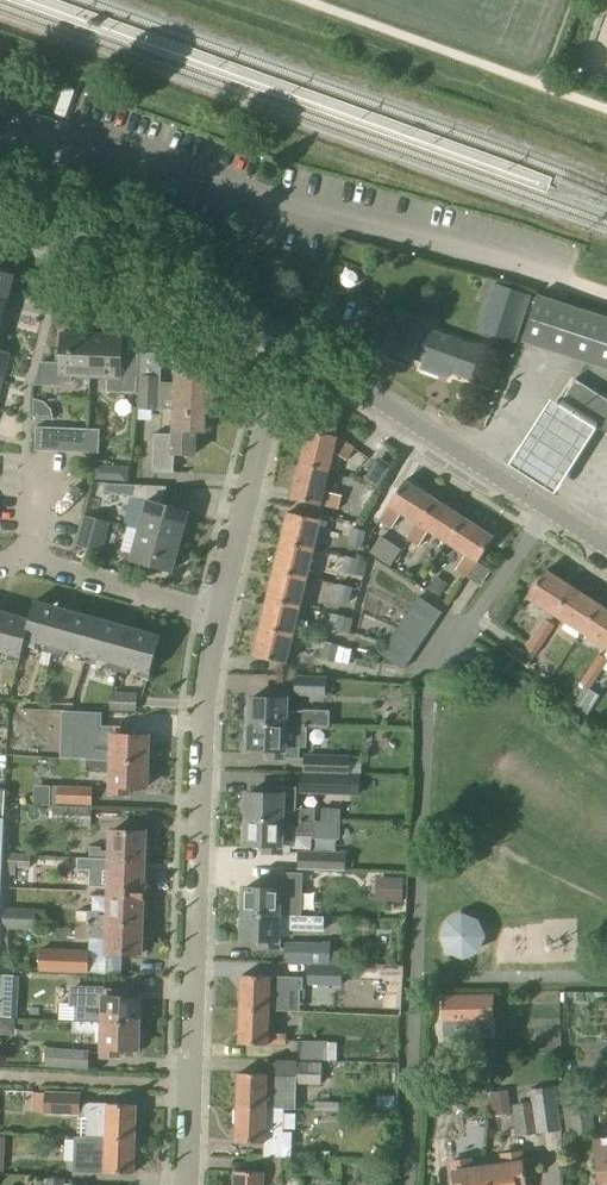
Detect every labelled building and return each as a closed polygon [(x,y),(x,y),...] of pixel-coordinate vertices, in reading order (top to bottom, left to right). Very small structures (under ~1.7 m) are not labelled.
[(6,300),(13,274),(0,271),(0,298),(6,300)] [(531,295),(493,283),(477,330),(516,343),(531,295)] [(537,296),(522,341),(606,369),(606,319),(537,296)] [(470,380),(481,348),(421,326),(422,323),(398,314),(385,351),(409,360),(410,358),(423,363),(420,370),(449,380),(451,373),(470,380)] [(90,377),(91,334),(61,333),(59,363),(39,362),(33,385),(60,386),(60,382),(71,383),(72,376),(90,377)] [(91,334),(90,377),(107,377),(107,392),(120,392),(136,393),(138,355),(122,354),(122,335),(91,334)] [(0,350),(0,376),(3,376),(9,353),(0,350)] [(175,410),(210,411),(211,374),(177,373),(176,385),(158,384),(158,376),(138,376),(137,409),(175,410)] [(576,380),(561,402),(586,418),(606,431),(606,400),(576,380)] [(549,396),(509,458),(557,489),(596,426),(549,396)] [(54,420),(51,410),(44,402),(33,398),(33,419),(54,420)] [(209,431),(210,411),(175,410),(174,434),(154,434),(152,472),(173,472),(174,455),(193,455),(194,432),(203,432),(203,431),(209,431)] [(86,453),(87,429),(57,428),(35,427),(35,451),(56,452),(86,453)] [(87,429),(86,453),(99,453),(100,430),(87,429)] [(299,464),(328,471),(333,451),(347,461),(355,449),(337,437),(308,430),(299,464)] [(323,491),(328,471),(299,464),(290,498),(338,511),(342,496),(323,491)] [(389,506),(378,521),(391,529),(401,514),(416,523),(418,525),(435,499),(405,480),(389,506)] [(135,485),(133,497),(147,500),(139,530),(180,542),(188,512),(161,504),(166,487),(135,485)] [(409,541),(400,555),(409,561),(429,531),(448,543),(464,518),(435,499),(418,525),(416,523),(406,539),(409,541)] [(281,542),(313,550),(320,520),(288,512),(281,542)] [(101,553),(109,522),(83,515),(75,545),(75,546),(101,553)] [(464,518),(448,543),(466,555),(456,570),(463,575),(468,578),(477,562),(494,537),(464,518)] [(127,527),(121,550),(132,553),(130,560),(171,571),(180,542),(139,530),(127,527)] [(390,566),(401,549),(381,535),(369,552),(390,566)] [(306,578),(313,550),(281,542),(274,570),(306,578)] [(314,572),(328,575),(333,552),(318,549),(314,572)] [(299,606),(306,578),(274,570),(267,598),(299,606)] [(555,615),(572,587),(545,570),(528,598),(555,615)] [(352,588),(338,585),(334,600),(349,603),(352,588)] [(582,632),(599,605),(572,587),(555,615),(582,632)] [(403,669),(441,612),(418,597),(380,654),(403,669)] [(292,635),(299,606),(267,598),(260,627),(292,635)] [(29,620),(24,638),(53,646),(63,609),(34,601),(29,620)] [(599,605),(582,632),(606,649),(606,610),(599,605)] [(87,655),(96,619),(63,609),(53,646),(87,655)] [(24,638),(29,620),(0,611),(0,651),(19,656),(24,638)] [(116,671),(127,627),(96,619),(87,655),(107,661),(105,669),(116,671)] [(544,619),(535,633),(545,640),(555,626),(544,619)] [(127,627),(116,671),(126,674),(128,667),(150,673),(160,636),(127,627)] [(285,664),(292,635),(260,627),(253,656),(285,664)] [(545,640),(535,633),(526,648),(536,655),(545,640)] [(589,669),(593,672),(594,670),(600,674),(603,669),(606,662),(606,659),(599,654),(589,669)] [(593,672),(589,669),(579,683),(585,687),(589,689),(600,674),(594,670),(593,672)] [(325,694),(325,679),(295,678),(294,693),(325,694)] [(589,689),(585,687),(573,706),(587,715),(599,696),(589,689)] [(250,724),(307,726),(329,726),(330,711),(303,710),(302,711),(292,711),(285,715),(286,692),(269,691),(269,699),(250,698),(250,705),(247,706),(247,717),(250,718),(250,724)] [(136,712),(137,693),(110,692),(109,710),(136,712)] [(306,748),(307,726),(250,724),(249,729),(247,731),(246,741),(249,743),(249,749),(267,750),(267,758),(284,758),(299,758),(300,748),(306,748)] [(63,747),(63,755),(86,756),(86,759),(147,762),(147,757),(150,756),(150,744),(148,742),(148,736),(129,735),(129,729),(112,729),(112,752),(102,751),(102,748),(101,748),(101,730),(87,729),(87,731),(65,731),(64,747),(63,747)] [(303,773),(349,775),(350,773),(350,757),(303,755),(303,773)] [(86,759),(85,771),(111,772),(110,793),(127,794),(127,787),(146,787),(146,781),(149,780),(149,768),(147,766),(147,762),(86,759)] [(300,773),(300,794),(359,796),(360,774),(350,773),(349,775),(303,773),(300,773)] [(91,805),(92,787),(49,786),(48,803),(57,803),(57,804),(91,805)] [(244,801),(244,812),(247,813),(246,818),(315,821),(316,809),(295,809),(296,788),(267,787),(266,794),(247,793),(247,800),(244,801)] [(90,827),(91,807),(53,805),(53,825),(90,827)] [(243,826),(243,836),(246,838),(245,845),(264,845),(264,852),(290,853),(290,848),(293,848),(293,834),(313,834),(313,838),(339,839),(340,822),(315,822),(315,821),(246,818),(246,825),(243,826)] [(89,858),(143,861),(144,832),(112,831),(111,851),(100,851),(100,847),(89,847),(89,858)] [(345,869),(346,853),(297,851),(297,868),(337,869),(345,869)] [(29,868),(30,854),(4,853),(3,875),(15,876),(15,867),(29,868)] [(142,893),(143,861),(89,858),(89,871),(99,871),(100,867),(110,867),(109,892),(142,893)] [(384,877),(382,902),(401,902),(403,878),(384,877)] [(244,895),(240,896),(241,906),(243,908),(243,914),(279,915),(299,916),(300,904),(289,904),(289,906),(279,906),(280,882),(263,882),(263,889),(244,888),(244,895)] [(141,925),(142,893),(109,892),(108,916),(98,916),(98,911),(87,911),(86,923),(141,925)] [(36,930),(36,909),(4,908),(3,929),(36,930)] [(479,919),(462,913),(446,920),(439,936),(446,953),(463,959),(480,952),(486,935),(479,919)] [(240,921),(240,931),(242,933),(242,940),(261,940),(261,948),(277,948),(278,937),(289,937),(289,931),(323,932),(324,917),(299,916),(279,915),(243,914),(243,919),(240,921)] [(140,954),(141,925),(86,923),(86,938),(107,938),(107,952),(140,954)] [(330,963),(331,944),(285,943),(284,962),(330,963)] [(88,973),(89,950),(40,948),(39,971),(88,973)] [(308,963),(307,984),(341,986),(342,965),(308,963)] [(241,975),(240,1010),(269,1011),(288,1011),(289,988),(300,989),(302,989),(302,977),(241,975)] [(69,986),(68,1006),(75,1006),(74,1021),(72,1021),(72,1022),(82,1023),(138,1024),(138,1019),(141,1018),(141,1006),(139,1004),(139,998),(120,998),(120,990),(104,990),(104,986),(69,986)] [(6,998),(7,1015),(32,1014),(31,996),(6,998)] [(240,1010),(239,1044),(267,1045),(285,1046),(286,1034),(268,1033),(269,1011),(240,1010)] [(72,1022),(72,1034),(102,1034),(101,1055),(118,1056),(118,1049),(137,1049),(137,1043),(140,1042),(141,1030),(138,1028),(138,1024),(82,1023),(72,1022)] [(336,1061),(337,1042),(299,1041),(298,1059),(336,1061)] [(88,1070),(89,1050),(46,1047),(44,1066),(88,1070)] [(237,1107),(283,1109),(296,1109),(295,1084),(322,1084),(322,1062),(296,1062),(296,1077),(266,1077),(266,1074),(238,1073),(237,1107)] [(518,1136),(536,1134),(561,1130),(555,1087),(530,1090),(532,1102),(513,1105),(518,1136)] [(79,1114),(80,1093),(46,1091),(45,1113),(79,1114)] [(433,1138),(455,1139),(457,1096),(435,1094),(433,1138)] [(82,1106),(82,1118),(86,1118),(86,1138),(106,1138),(134,1139),(135,1105),(107,1104),(107,1103),(89,1102),(82,1106)] [(573,1136),(595,1133),(591,1103),(569,1105),(573,1136)] [(284,1132),(283,1109),(237,1107),(236,1142),(264,1143),(263,1157),(292,1158),(292,1132),(284,1132)] [(74,1137),(73,1172),(133,1174),(134,1139),(106,1138),(86,1138),(74,1137)] [(593,1139),(599,1184),(606,1184),(606,1137),(593,1139)] [(490,1184),(520,1184),(525,1184),(521,1152),(502,1155),(504,1165),(487,1167),(490,1184)] [(487,1167),(471,1170),(470,1159),(451,1162),(454,1184),(490,1184),(487,1167)] [(273,1184),(282,1184),(282,1172),(235,1171),(234,1184),(273,1184)]
